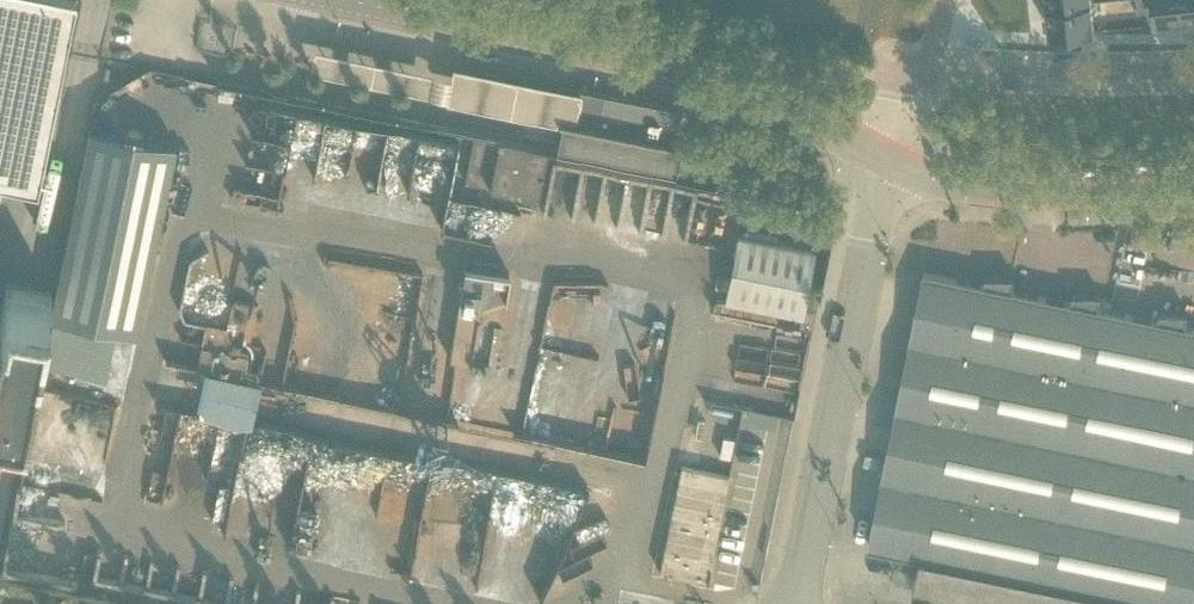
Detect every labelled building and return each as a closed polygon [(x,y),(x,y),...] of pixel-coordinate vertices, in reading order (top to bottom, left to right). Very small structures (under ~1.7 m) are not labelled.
[(75,11),(77,1),(71,0),(0,0),(0,188),(1,183),(38,190),(75,11)] [(1138,12),(1148,11),(1147,0),(1136,0),(1138,12)] [(1156,23),(1184,20),(1182,0),(1154,0),(1156,23)] [(1184,20),(1193,19),(1193,0),(1182,0),(1184,20)] [(1092,2),(1048,6),(1051,35),(1095,30),(1092,2)] [(454,95),(453,98),(580,123),(587,87),(459,62),(457,72),(321,45),(316,67),(454,95)] [(562,122),(561,126),(556,151),(661,172),(675,175),(681,146),(685,147),(686,145),(675,142),(681,110),(576,89),(570,121),(558,119),(558,121),(562,122)] [(52,319),(105,330),(138,337),(175,146),(89,129),(52,319)] [(477,134),(473,158),(467,184),(538,198),(548,149),(477,134)] [(799,325),(812,328),(818,295),(808,293),(816,250),(739,235),(727,301),(801,315),(799,325)] [(246,337),(251,304),(226,299),(229,280),(216,277),(219,264),(188,259),(178,319),(201,323),(194,368),(239,375),(245,337),(246,337)] [(495,366),(508,274),(457,266),(444,359),(495,366)] [(869,546),(922,557),(919,571),(915,590),(984,603),(1193,603),(1193,328),(1185,326),(1188,314),(1160,314),(1158,321),(1099,308),(1101,296),(1073,295),(1071,303),(1012,290),(1014,282),(1014,278),(997,278),(986,278),(986,279),(985,285),(965,281),(926,273),(920,298),(916,320),(914,330),(878,505),(876,513),(869,546)] [(24,425),(27,410),(45,323),(52,290),(7,281),(0,313),(0,420),(24,425)] [(197,368),(187,413),(244,426),(254,381),(197,368)] [(567,421),(566,431),(555,430),(553,443),(594,448),(595,442),(605,443),(607,425),(567,421)] [(287,430),(241,422),(223,530),(269,538),(287,430)] [(164,454),(154,495),(194,505),(204,464),(164,454)] [(706,585),(730,477),(680,466),(657,574),(706,585)] [(572,488),(466,468),(463,483),(464,483),(457,521),(475,524),(470,549),(463,548),(460,566),(470,568),(466,590),(538,603),(550,603),(572,488)]
